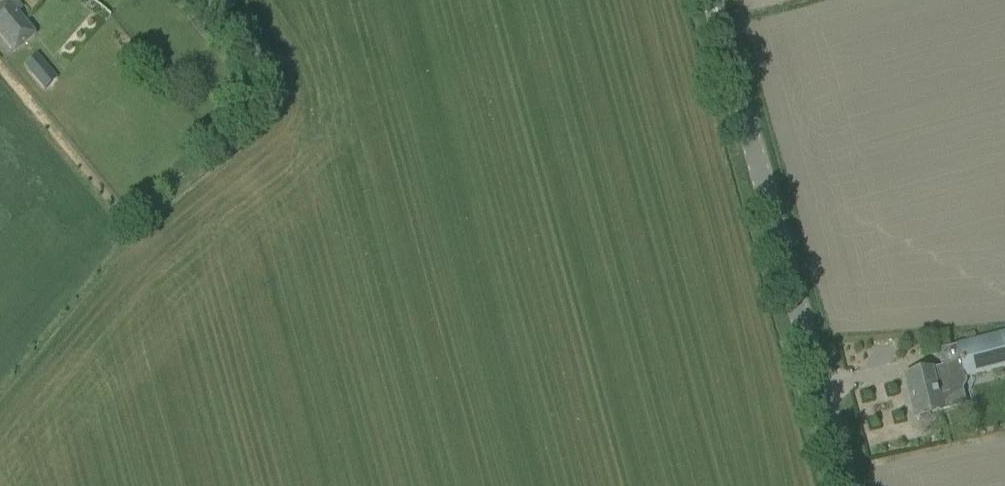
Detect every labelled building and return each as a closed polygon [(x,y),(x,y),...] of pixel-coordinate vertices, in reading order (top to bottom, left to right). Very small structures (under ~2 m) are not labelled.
[(6,0),(4,0),(0,3),(0,38),(14,54),(36,35),(6,0)] [(34,77),(47,66),(37,54),(24,65),(34,77)] [(915,418),(919,417),(920,421),(929,418),(928,414),(942,411),(939,397),(949,394),(948,393),(962,389),(966,382),(965,378),(1004,368),(1004,335),(1004,333),(956,345),(961,364),(942,369),(942,367),(904,376),(915,418)]
